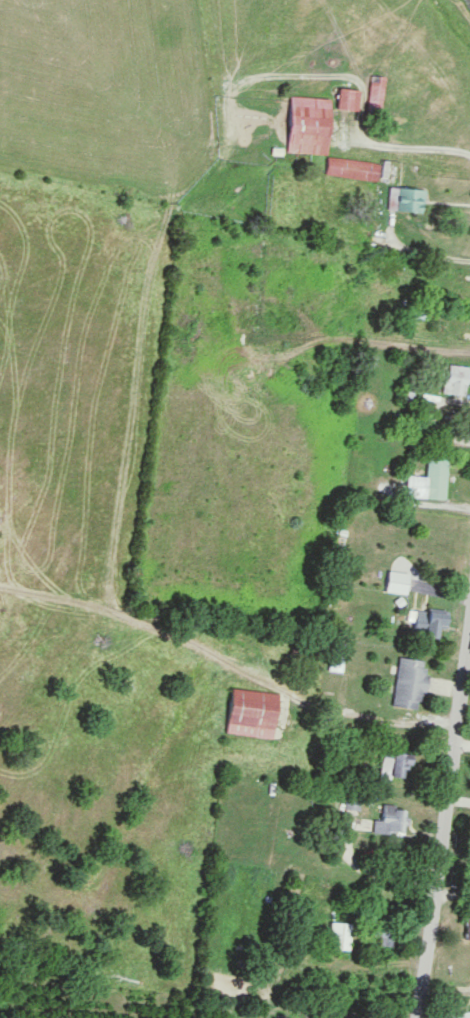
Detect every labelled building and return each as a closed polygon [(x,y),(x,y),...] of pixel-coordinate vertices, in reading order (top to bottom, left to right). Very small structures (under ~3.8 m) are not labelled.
[(369,116),(383,117),(387,78),(374,77),(369,116)] [(360,113),(362,92),(340,90),(338,111),(360,113)] [(332,100),(292,98),(288,154),(314,156),(312,175),(378,180),(380,164),(328,160),(332,100)] [(396,213),(424,213),(424,190),(396,190),(396,213)] [(469,367),(450,365),(446,394),(466,396),(469,367)] [(446,499),(448,454),(427,453),(427,477),(407,476),(406,498),(446,499)] [(409,573),(386,573),(386,591),(409,592),(409,573)] [(448,612),(410,612),(410,638),(441,638),(441,630),(448,630),(448,612)] [(393,707),(422,711),(428,662),(400,658),(393,707)] [(274,739),(280,694),(232,688),(227,733),(274,739)] [(410,753),(382,753),(382,777),(410,777),(410,753)] [(408,808),(384,806),(383,820),(375,820),(374,833),(406,836),(408,808)] [(351,923),(330,922),(329,950),(350,951),(351,923)] [(372,946),(397,946),(397,926),(372,926),(372,946)]
